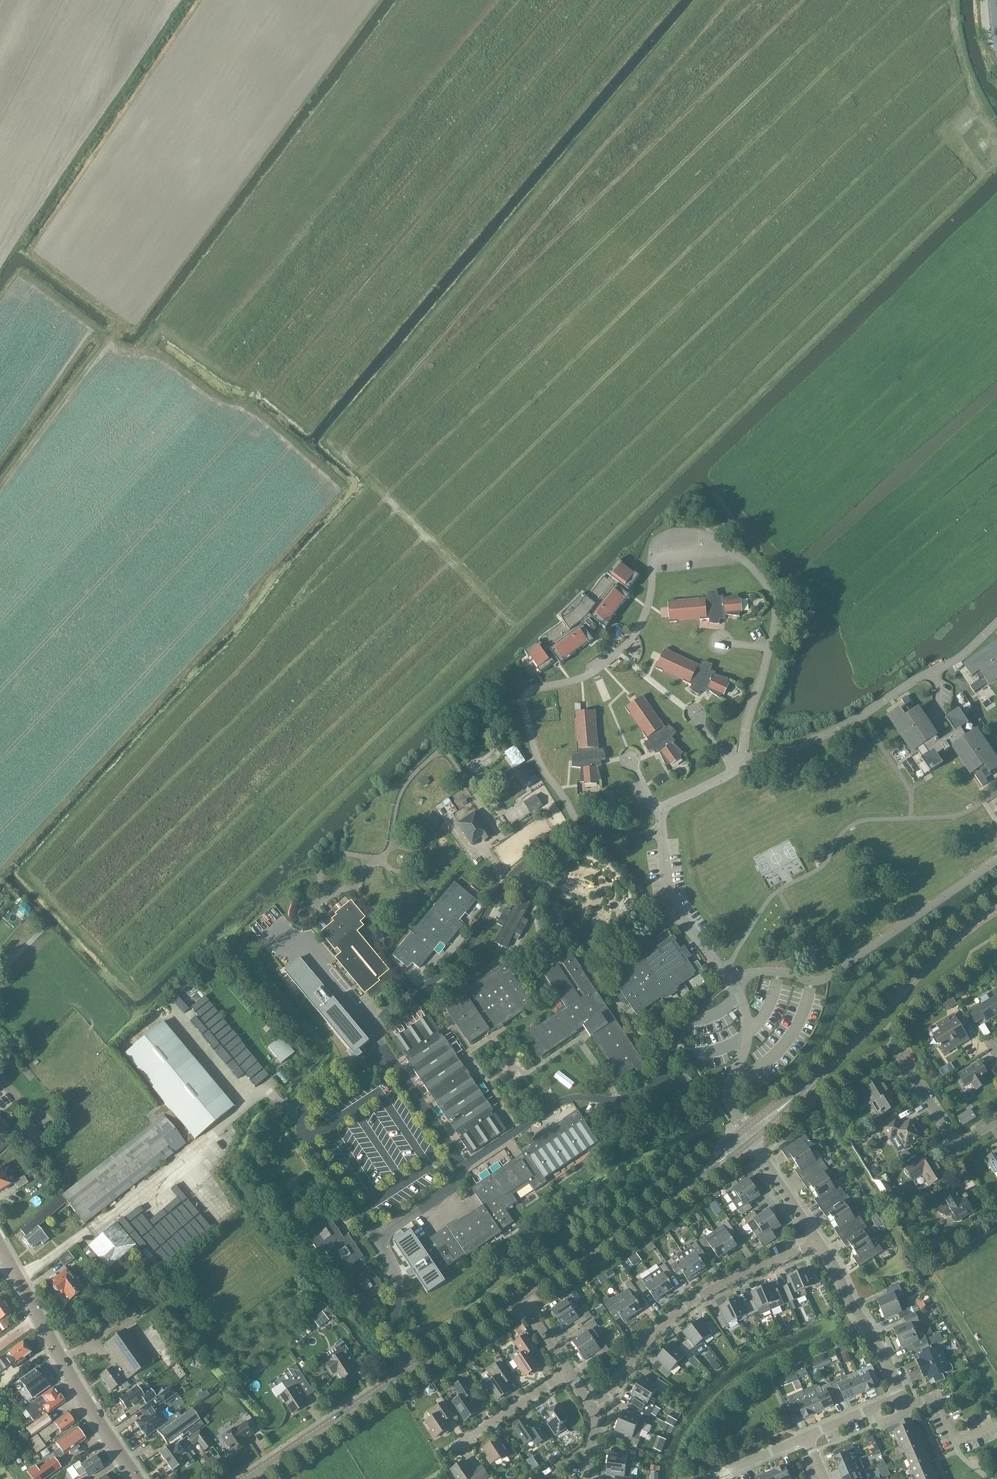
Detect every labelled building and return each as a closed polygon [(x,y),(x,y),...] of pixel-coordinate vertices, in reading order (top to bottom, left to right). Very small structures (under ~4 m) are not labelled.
[(707,527),(723,537),(729,528),(713,517),(707,527)] [(608,575),(612,578),(609,581),(604,577),(588,599),(581,594),(559,616),(564,622),(541,638),(546,644),(543,646),(540,642),(525,652),(528,657),(530,656),(539,668),(537,669),(541,674),(555,663),(556,664),(557,665),(560,663),(561,665),(565,661),(564,659),(588,642),(589,644),(594,641),(584,627),(586,624),(590,629),(594,626),(590,621),(592,619),(606,629),(609,625),(608,623),(625,600),(627,601),(630,596),(629,595),(631,592),(630,592),(629,591),(640,576),(635,573),(634,575),(622,566),(623,564),(619,561),(608,575)] [(668,602),(669,608),(670,622),(670,623),(677,622),(677,621),(700,619),(700,620),(709,619),(710,620),(710,624),(720,625),(721,618),(725,618),(726,616),(740,617),(741,606),(738,595),(724,599),(723,596),(719,597),(717,591),(707,594),(708,598),(707,598),(698,599),(699,600),(676,602),(676,601),(668,601),(668,602)] [(965,667),(972,677),(976,675),(979,680),(970,686),(974,692),(987,683),(988,684),(996,678),(996,646),(965,667)] [(684,682),(688,683),(691,685),(692,686),(690,689),(698,695),(702,690),(706,693),(708,690),(720,698),(726,689),(729,679),(715,675),(716,673),(711,671),(713,665),(703,662),(701,666),(693,662),(692,663),(671,654),(672,652),(665,649),(662,655),(656,668),(656,669),(663,672),(663,671),(684,680),(684,682)] [(645,743),(649,752),(655,750),(657,754),(660,753),(666,766),(676,761),(683,753),(674,743),(676,741),(672,738),(677,733),(669,726),(666,729),(661,721),(660,722),(647,703),(648,702),(643,696),(638,700),(627,709),(627,708),(626,709),(630,715),(631,714),(644,732),(643,733),(648,740),(648,741),(645,743)] [(907,696),(901,700),(908,709),(902,713),(900,709),(890,716),(914,752),(917,750),(922,758),(921,759),(930,772),(944,764),(939,757),(938,755),(945,750),(946,752),(954,746),(973,774),(974,773),(983,787),(988,783),(982,773),(988,770),(990,774),(996,769),(996,762),(976,731),(967,737),(961,729),(969,724),(960,710),(947,719),(955,731),(940,742),(917,709),(916,710),(907,696)] [(595,711),(574,713),(575,720),(576,720),(578,743),(577,743),(578,752),(573,752),(572,768),(582,768),(580,782),(582,783),(591,783),(600,781),(602,781),(598,767),(601,766),(600,761),(606,760),(603,749),(599,750),(599,749),(599,745),(598,741),(597,741),(595,718),(596,718),(596,710),(595,711)] [(516,745),(506,752),(517,768),(527,761),(516,745)] [(527,802),(541,795),(538,788),(524,795),(527,802)] [(537,797),(526,805),(530,811),(541,803),(537,797)] [(485,841),(492,836),(476,811),(458,824),(471,844),(482,837),(485,841)] [(459,921),(477,900),(455,882),(393,955),(408,968),(413,963),(419,968),(441,942),(446,946),(464,925),(459,921)] [(496,943),(499,944),(507,948),(515,933),(521,936),(529,921),(523,918),(531,902),(520,896),(512,912),(506,908),(503,914),(500,919),(497,924),(504,927),(496,943)] [(363,918),(350,903),(338,914),(339,915),(335,919),(337,922),(323,933),(332,944),(333,945),(335,945),(336,946),(337,946),(339,945),(340,944),(346,952),(338,958),(366,992),(368,990),(370,993),(371,994),(372,995),(373,995),(374,994),(375,994),(390,981),(391,980),(392,979),(392,978),(391,977),(391,976),(386,971),(387,970),(355,932),(361,926),(358,922),(363,918)] [(20,906),(19,912),(23,916),(29,915),(31,909),(26,904),(20,906)] [(622,993),(617,997),(620,1001),(625,998),(638,1016),(645,1011),(643,1008),(661,996),(663,999),(680,988),(678,985),(697,972),(688,959),(692,957),(687,950),(683,952),(674,938),(613,979),(622,993)] [(554,961),(561,957),(559,952),(552,956),(554,961)] [(572,954),(561,962),(563,964),(560,966),(558,964),(552,968),(545,973),(568,1006),(531,1031),(539,1043),(534,1047),(540,1055),(576,1031),(584,1026),(591,1037),(593,1035),(620,1076),(635,1066),(639,1072),(647,1067),(609,1009),(606,1005),(572,954)] [(301,958),(285,971),(351,1051),(349,1053),(353,1058),(354,1059),(355,1059),(357,1059),(358,1059),(359,1059),(364,1055),(360,1050),(370,1042),(301,958)] [(693,964),(700,974),(705,971),(698,961),(693,964)] [(477,986),(467,993),(462,986),(452,993),(457,1000),(445,1007),(470,1044),(487,1032),(489,1034),(504,1024),(526,1010),(524,1008),(532,1002),(515,976),(518,974),(509,962),(475,984),(477,986)] [(987,993),(979,999),(981,1002),(982,1004),(991,999),(987,993)] [(996,1014),(996,995),(991,999),(982,1004),(978,1007),(977,1005),(968,1010),(975,1022),(984,1017),(986,1021),(996,1014)] [(394,1039),(405,1055),(407,1058),(406,1058),(458,1135),(459,1134),(461,1137),(460,1138),(471,1154),(507,1130),(496,1114),(493,1116),(491,1113),(494,1111),(443,1034),(440,1036),(438,1033),(441,1031),(430,1015),(394,1039)] [(952,1042),(965,1034),(953,1015),(936,1025),(940,1031),(933,1035),(944,1053),(955,1046),(952,1042)] [(233,1107),(162,1023),(123,1056),(194,1140),(233,1107)] [(234,1039),(242,1032),(236,1026),(228,1033),(234,1039)] [(269,1049),(281,1064),(295,1053),(282,1038),(269,1049)] [(981,1075),(986,1073),(983,1067),(985,1066),(981,1060),(957,1074),(965,1086),(971,1082),(976,1089),(986,1083),(981,1075)] [(692,1081),(684,1069),(680,1072),(688,1084),(692,1081)] [(888,1106),(895,1102),(887,1090),(889,1089),(882,1076),(870,1083),(872,1085),(858,1094),(862,1101),(867,1098),(879,1117),(890,1110),(888,1106)] [(448,1226),(421,1245),(429,1257),(440,1273),(514,1222),(506,1210),(518,1202),(514,1195),(530,1184),(535,1191),(548,1182),(545,1178),(587,1150),(590,1154),(602,1146),(600,1142),(599,1143),(585,1122),(586,1121),(578,1110),(564,1119),(565,1120),(542,1135),(541,1133),(535,1137),(537,1140),(520,1151),(523,1154),(472,1188),(484,1206),(450,1229),(448,1226)] [(61,1196),(67,1203),(84,1224),(191,1140),(169,1111),(102,1163),(62,1195),(61,1196)] [(904,1146),(919,1137),(909,1120),(899,1127),(894,1120),(882,1127),(889,1138),(896,1134),(904,1146)] [(0,1123),(0,1152),(15,1138),(0,1123)] [(795,1162),(811,1152),(805,1143),(809,1140),(805,1134),(782,1150),(788,1159),(792,1156),(795,1162)] [(801,1179),(825,1164),(821,1158),(817,1161),(811,1152),(795,1162),(799,1168),(795,1171),(801,1179)] [(994,1156),(992,1154),(984,1159),(993,1174),(996,1172),(996,1154),(994,1156)] [(929,1185),(944,1176),(933,1158),(926,1163),(922,1157),(904,1168),(912,1180),(922,1173),(929,1185)] [(11,1184),(4,1173),(11,1169),(7,1163),(0,1167),(0,1191),(11,1184)] [(815,1191),(831,1181),(825,1172),(829,1169),(825,1164),(801,1179),(807,1188),(811,1185),(815,1191)] [(891,1182),(885,1173),(874,1180),(885,1198),(894,1193),(888,1184),(891,1182)] [(25,1176),(14,1182),(18,1189),(29,1182),(25,1176)] [(724,1188),(727,1193),(729,1196),(731,1197),(736,1193),(739,1197),(755,1187),(749,1178),(737,1186),(734,1181),(724,1188)] [(821,1209),(844,1193),(840,1187),(836,1190),(831,1181),(815,1191),(819,1197),(815,1200),(821,1209)] [(755,1187),(739,1197),(733,1202),(742,1215),(753,1208),(749,1203),(761,1196),(755,1187)] [(953,1189),(933,1201),(934,1202),(935,1201),(939,1207),(939,1208),(938,1209),(939,1210),(939,1212),(940,1213),(941,1214),(942,1214),(944,1215),(952,1210),(954,1213),(953,1214),(952,1215),(952,1216),(952,1217),(952,1218),(953,1220),(954,1221),(955,1222),(956,1222),(957,1222),(959,1222),(962,1221),(962,1219),(973,1212),(974,1213),(975,1213),(966,1199),(963,1201),(961,1202),(959,1198),(953,1189)] [(38,1227),(67,1203),(61,1196),(62,1195),(61,1193),(19,1229),(26,1237),(23,1239),(30,1247),(31,1246),(33,1248),(40,1241),(43,1245),(49,1239),(38,1227)] [(834,1220),(850,1210),(844,1201),(848,1198),(844,1193),(821,1209),(826,1217),(830,1215),(834,1220)] [(716,1202),(710,1205),(714,1210),(719,1207),(716,1202)] [(744,1218),(748,1224),(753,1232),(760,1228),(775,1217),(774,1215),(775,1214),(771,1208),(758,1216),(755,1211),(744,1218)] [(840,1238),(864,1222),(860,1216),(856,1219),(850,1210),(834,1220),(838,1226),(834,1229),(840,1238)] [(344,1238),(330,1216),(306,1232),(321,1254),(326,1251),(341,1273),(347,1283),(362,1305),(386,1289),(371,1267),(358,1276),(351,1266),(364,1257),(349,1235),(344,1238)] [(776,1238),(772,1232),(783,1225),(778,1219),(777,1220),(775,1217),(760,1228),(763,1233),(756,1237),(763,1247),(776,1238)] [(723,1226),(715,1232),(728,1252),(737,1246),(730,1235),(735,1232),(728,1221),(723,1225),(723,1226)] [(116,1222),(83,1251),(103,1274),(130,1250),(135,1245),(116,1222)] [(854,1250),(869,1239),(863,1230),(867,1228),(864,1222),(840,1238),(846,1246),(850,1244),(854,1250)] [(428,1294),(446,1282),(440,1273),(429,1257),(421,1245),(412,1230),(405,1235),(403,1232),(395,1237),(395,1238),(394,1239),(395,1241),(395,1242),(394,1242),(412,1269),(406,1273),(409,1277),(411,1278),(412,1278),(413,1277),(416,1276),(428,1294)] [(705,1237),(700,1241),(707,1251),(712,1248),(719,1259),(728,1252),(715,1232),(706,1238),(705,1237)] [(869,1239),(854,1250),(858,1255),(854,1258),(860,1267),(873,1258),(883,1251),(879,1245),(875,1248),(869,1239)] [(708,1260),(697,1243),(682,1252),(698,1276),(707,1270),(703,1263),(708,1260)] [(64,1268),(73,1260),(67,1252),(57,1260),(64,1268)] [(698,1276),(682,1252),(668,1262),(679,1279),(685,1275),(689,1282),(698,1276)] [(604,1277),(617,1269),(614,1264),(601,1272),(604,1277)] [(655,1279),(665,1294),(674,1288),(667,1277),(672,1274),(665,1264),(651,1273),(655,1279)] [(798,1272),(805,1290),(815,1285),(816,1287),(822,1285),(817,1273),(811,1276),(808,1268),(798,1272)] [(70,1301),(83,1290),(66,1270),(51,1282),(53,1285),(52,1285),(58,1293),(59,1292),(61,1295),(63,1294),(70,1301)] [(805,1290),(798,1272),(787,1277),(791,1284),(783,1288),(789,1303),(790,1303),(792,1302),(807,1295),(805,1290)] [(665,1294),(655,1279),(651,1273),(636,1283),(643,1293),(648,1290),(656,1301),(657,1300),(658,1301),(663,1297),(663,1296),(665,1294)] [(623,1300),(633,1316),(643,1309),(636,1298),(641,1295),(631,1280),(626,1284),(628,1288),(619,1294),(623,1300)] [(772,1283),(762,1288),(771,1311),(781,1307),(789,1303),(783,1288),(775,1291),(772,1283)] [(881,1310),(898,1302),(896,1297),(903,1294),(899,1284),(887,1289),(890,1294),(877,1300),(881,1310)] [(580,1298),(573,1288),(560,1298),(563,1303),(552,1310),(553,1312),(552,1313),(556,1319),(557,1318),(558,1320),(573,1309),(570,1304),(573,1302),(580,1298)] [(763,1314),(771,1311),(762,1288),(751,1292),(755,1300),(749,1302),(754,1314),(757,1321),(765,1318),(763,1314)] [(139,1318),(152,1306),(137,1289),(124,1300),(139,1318)] [(633,1316),(623,1300),(619,1294),(611,1299),(608,1295),(602,1299),(605,1303),(616,1321),(621,1317),(624,1322),(626,1321),(626,1322),(632,1318),(631,1317),(633,1316)] [(11,1313),(1,1296),(0,1297),(0,1320),(11,1313)] [(754,1314),(749,1302),(743,1305),(739,1298),(729,1303),(738,1320),(747,1315),(748,1317),(754,1314)] [(898,1302),(881,1310),(885,1319),(898,1314),(900,1319),(904,1318),(912,1314),(909,1309),(902,1311),(898,1302)] [(728,1324),(738,1320),(729,1303),(719,1308),(723,1315),(718,1318),(723,1329),(729,1326),(728,1324)] [(573,1309),(558,1320),(564,1329),(575,1321),(579,1326),(593,1317),(589,1311),(586,1314),(583,1310),(576,1314),(573,1309)] [(323,1312),(313,1319),(320,1328),(330,1320),(323,1312)] [(906,1323),(894,1329),(898,1339),(915,1331),(920,1329),(918,1325),(920,1324),(915,1313),(912,1314),(904,1318),(906,1323)] [(692,1326),(703,1341),(712,1334),(716,1339),(722,1335),(711,1321),(706,1326),(701,1319),(692,1326)] [(573,1342),(579,1351),(599,1338),(593,1329),(598,1326),(595,1320),(581,1329),(584,1334),(573,1342)] [(522,1324),(514,1329),(519,1336),(527,1331),(522,1324)] [(695,1347),(703,1341),(692,1326),(683,1333),(688,1339),(683,1344),(691,1353),(696,1349),(695,1347)] [(915,1331),(898,1339),(902,1348),(915,1343),(917,1348),(929,1343),(922,1328),(920,1329),(915,1331)] [(127,1379),(153,1361),(135,1335),(132,1337),(126,1329),(103,1344),(118,1366),(114,1369),(112,1367),(100,1376),(111,1391),(123,1382),(123,1381),(127,1379)] [(533,1372),(539,1367),(530,1353),(536,1349),(526,1335),(516,1342),(522,1352),(522,1355),(515,1360),(526,1376),(529,1374),(532,1375),(533,1372)] [(604,1347),(599,1338),(579,1351),(580,1353),(579,1353),(583,1359),(584,1359),(585,1361),(596,1353),(600,1358),(609,1352),(606,1347),(604,1347)] [(26,1360),(24,1358),(30,1353),(22,1342),(8,1352),(11,1355),(6,1359),(10,1364),(13,1369),(26,1360)] [(332,1362),(327,1364),(332,1372),(336,1369),(343,1378),(354,1371),(351,1367),(358,1363),(344,1342),(333,1350),(337,1357),(331,1361),(332,1362)] [(694,1356),(691,1353),(683,1344),(678,1349),(672,1343),(664,1351),(678,1364),(685,1356),(690,1361),(694,1356)] [(921,1369),(945,1359),(943,1353),(940,1354),(937,1348),(933,1350),(931,1347),(922,1350),(924,1354),(919,1356),(921,1360),(918,1361),(921,1369)] [(671,1372),(678,1364),(664,1351),(657,1359),(663,1365),(658,1370),(668,1378),(672,1373),(671,1372)] [(720,1355),(714,1358),(717,1365),(723,1362),(720,1355)] [(945,1359),(921,1369),(925,1378),(928,1376),(929,1380),(934,1378),(936,1383),(945,1379),(943,1374),(947,1372),(948,1373),(952,1371),(953,1368),(952,1366),(949,1364),(948,1365),(945,1359)] [(498,1400),(511,1391),(503,1380),(509,1375),(501,1362),(488,1371),(493,1380),(488,1384),(498,1400)] [(251,1369),(257,1378),(264,1373),(258,1364),(251,1369)] [(295,1364),(288,1369),(292,1377),(282,1384),(287,1391),(280,1395),(292,1412),(303,1405),(300,1401),(313,1392),(295,1364)] [(42,1376),(44,1375),(38,1366),(19,1380),(32,1398),(37,1394),(50,1386),(42,1376)] [(857,1372),(865,1393),(866,1393),(875,1389),(875,1388),(874,1384),(879,1381),(872,1366),(857,1372)] [(800,1371),(796,1372),(798,1378),(805,1375),(803,1370),(801,1370),(800,1371)] [(855,1397),(865,1393),(857,1372),(847,1376),(855,1397)] [(855,1397),(847,1376),(846,1377),(845,1375),(842,1376),(840,1379),(831,1383),(838,1399),(843,1396),(845,1401),(855,1397)] [(637,1386),(653,1396),(657,1390),(663,1394),(669,1386),(658,1379),(655,1384),(643,1377),(637,1386)] [(466,1420),(478,1412),(468,1397),(473,1394),(464,1380),(455,1386),(461,1396),(453,1402),(466,1420)] [(831,1383),(820,1388),(820,1387),(818,1386),(816,1386),(814,1386),(813,1387),(816,1394),(817,1394),(824,1410),(834,1406),(832,1401),(838,1399),(831,1383)] [(132,1405),(133,1407),(143,1400),(146,1405),(157,1397),(151,1389),(148,1391),(143,1385),(139,1388),(137,1386),(119,1398),(127,1409),(132,1405)] [(431,1385),(425,1389),(427,1392),(431,1393),(435,1390),(431,1385)] [(177,1395),(171,1386),(157,1397),(146,1405),(146,1406),(145,1407),(148,1413),(136,1421),(147,1437),(156,1430),(158,1433),(168,1426),(174,1422),(170,1417),(167,1420),(161,1412),(160,1413),(156,1407),(163,1402),(164,1404),(177,1395)] [(639,1409),(650,1415),(656,1417),(660,1411),(652,1405),(657,1398),(653,1396),(637,1386),(631,1395),(635,1398),(632,1404),(639,1409)] [(55,1387),(27,1407),(24,1410),(33,1422),(26,1428),(32,1436),(51,1422),(46,1414),(47,1413),(48,1413),(60,1405),(65,1402),(60,1396),(57,1393),(58,1392),(55,1387)] [(207,1390),(198,1396),(202,1401),(210,1395),(207,1390)] [(814,1415),(824,1410),(817,1394),(816,1394),(807,1398),(814,1415)] [(814,1415),(807,1398),(799,1401),(797,1397),(789,1401),(796,1417),(802,1414),(804,1419),(814,1415)] [(448,1433),(449,1432),(449,1430),(448,1429),(450,1428),(444,1419),(451,1414),(443,1402),(429,1412),(432,1418),(426,1422),(432,1430),(430,1431),(435,1438),(442,1433),(443,1434),(444,1435),(446,1435),(448,1433)] [(568,1418),(568,1416),(567,1414),(560,1404),(555,1408),(553,1407),(550,1409),(549,1411),(548,1412),(553,1420),(548,1424),(556,1436),(567,1429),(563,1423),(565,1422),(567,1420),(568,1418)] [(175,1446),(181,1442),(183,1440),(182,1438),(189,1432),(190,1435),(204,1425),(200,1420),(192,1409),(181,1417),(174,1422),(158,1433),(167,1445),(169,1443),(171,1445),(173,1444),(175,1446)] [(648,1421),(650,1415),(639,1409),(636,1416),(624,1411),(619,1421),(642,1430),(645,1423),(647,1424),(648,1421)] [(46,1447),(44,1444),(51,1439),(49,1436),(59,1429),(61,1432),(75,1422),(67,1412),(56,1420),(28,1441),(37,1454),(46,1447)] [(174,1422),(181,1417),(178,1412),(170,1417),(174,1422)] [(669,1416),(666,1423),(672,1426),(675,1420),(669,1416)] [(537,1446),(549,1438),(541,1426),(534,1430),(527,1419),(515,1427),(522,1437),(521,1438),(526,1445),(533,1440),(537,1446)] [(929,1464),(935,1461),(932,1455),(926,1458),(922,1449),(928,1446),(927,1442),(921,1445),(920,1444),(916,1434),(922,1432),(919,1426),(913,1429),(910,1419),(887,1429),(889,1434),(896,1431),(916,1478),(935,1478),(941,1476),(938,1470),(932,1472),(929,1464)] [(640,1436),(642,1430),(619,1421),(615,1431),(628,1436),(626,1442),(637,1447),(641,1437),(640,1436)] [(243,1440),(253,1433),(246,1422),(235,1429),(235,1428),(222,1437),(233,1454),(246,1445),(243,1440)] [(57,1459),(69,1450),(71,1453),(79,1447),(77,1444),(85,1439),(77,1428),(69,1433),(56,1443),(59,1448),(52,1453),(57,1459)] [(197,1443),(203,1452),(211,1446),(199,1430),(187,1439),(192,1446),(197,1443)] [(509,1459),(517,1454),(508,1439),(502,1443),(501,1441),(493,1446),(491,1443),(483,1449),(489,1457),(487,1458),(491,1464),(501,1458),(502,1460),(508,1457),(509,1459)] [(185,1447),(181,1442),(175,1446),(173,1444),(171,1445),(158,1454),(172,1472),(191,1458),(184,1448),(185,1447)] [(839,1468),(855,1461),(859,1460),(859,1459),(857,1454),(853,1444),(836,1451),(839,1456),(834,1458),(834,1459),(838,1468),(839,1468)] [(873,1453),(880,1451),(877,1444),(874,1445),(875,1448),(874,1450),(870,1451),(873,1453)] [(609,1454),(608,1465),(639,1469),(640,1462),(635,1461),(636,1451),(624,1450),(623,1456),(609,1454)] [(80,1466),(78,1462),(66,1470),(71,1478),(77,1478),(85,1474),(88,1478),(103,1468),(96,1456),(80,1466)] [(54,1457),(29,1475),(32,1478),(46,1478),(62,1468),(54,1457)] [(855,1461),(839,1468),(843,1478),(864,1469),(860,1459),(859,1459),(859,1460),(855,1461)] [(489,1476),(482,1466),(473,1472),(465,1461),(451,1470),(457,1478),(485,1478),(489,1476)] [(608,1465),(606,1476),(620,1478),(633,1478),(633,1476),(630,1476),(631,1468),(639,1469),(608,1465)] [(775,1470),(779,1478),(797,1478),(793,1468),(787,1471),(785,1466),(775,1470)] [(864,1469),(843,1478),(868,1478),(864,1469)] [(775,1470),(765,1475),(767,1478),(779,1478),(775,1470)]
